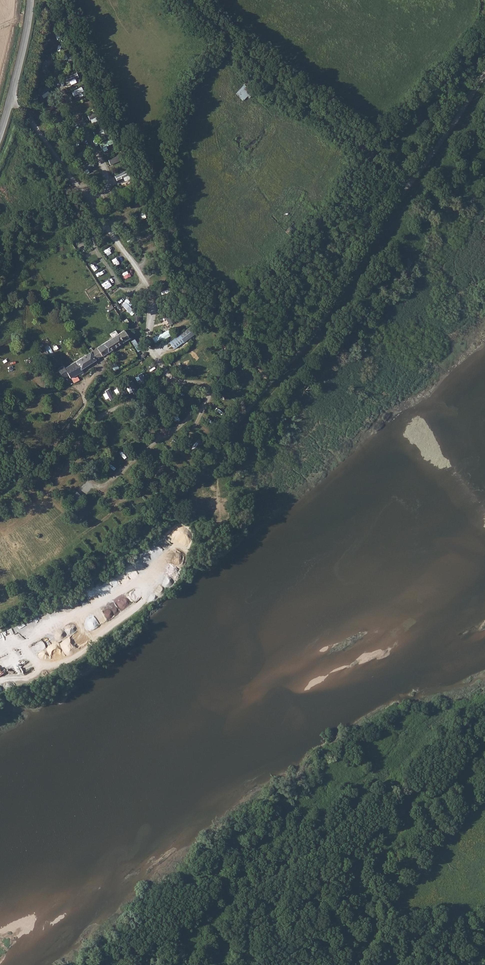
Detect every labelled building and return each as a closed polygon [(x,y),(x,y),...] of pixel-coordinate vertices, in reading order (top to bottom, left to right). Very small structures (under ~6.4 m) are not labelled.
[(79,82),(76,73),(64,77),(68,86),(79,82)] [(49,84),(37,92),(42,98),(53,90),(49,84)] [(243,100),(251,93),(244,85),(236,93),(243,100)] [(79,94),(81,97),(86,94),(82,87),(72,92),(75,96),(79,94)] [(46,107),(48,111),(55,108),(53,103),(46,107)] [(84,117),(88,125),(95,122),(92,114),(84,117)] [(97,139),(105,135),(102,127),(93,130),(97,139)] [(104,151),(108,149),(107,146),(112,144),(110,139),(100,144),(104,151)] [(75,155),(77,159),(84,156),(82,151),(75,155)] [(111,164),(120,161),(118,155),(108,159),(111,164)] [(91,161),(82,167),(85,171),(94,165),(91,161)] [(125,171),(115,175),(117,180),(124,178),(125,181),(129,179),(125,171)] [(169,314),(164,318),(168,323),(174,319),(172,317),(169,314)] [(156,343),(172,335),(169,329),(153,337),(156,343)] [(168,344),(169,345),(173,350),(181,344),(181,345),(193,335),(190,331),(188,329),(168,344)] [(124,330),(90,352),(95,360),(116,347),(116,346),(128,338),(126,333),(124,330)] [(126,332),(126,333),(128,338),(134,346),(137,344),(129,332),(128,331),(127,331),(126,332)] [(58,369),(63,378),(69,376),(71,379),(81,372),(80,369),(95,360),(90,352),(64,368),(63,366),(58,369)] [(141,374),(135,379),(139,383),(140,381),(143,383),(147,380),(141,374)] [(76,492),(70,499),(75,504),(82,497),(76,492)] [(43,641),(35,646),(38,650),(46,645),(43,641)]
